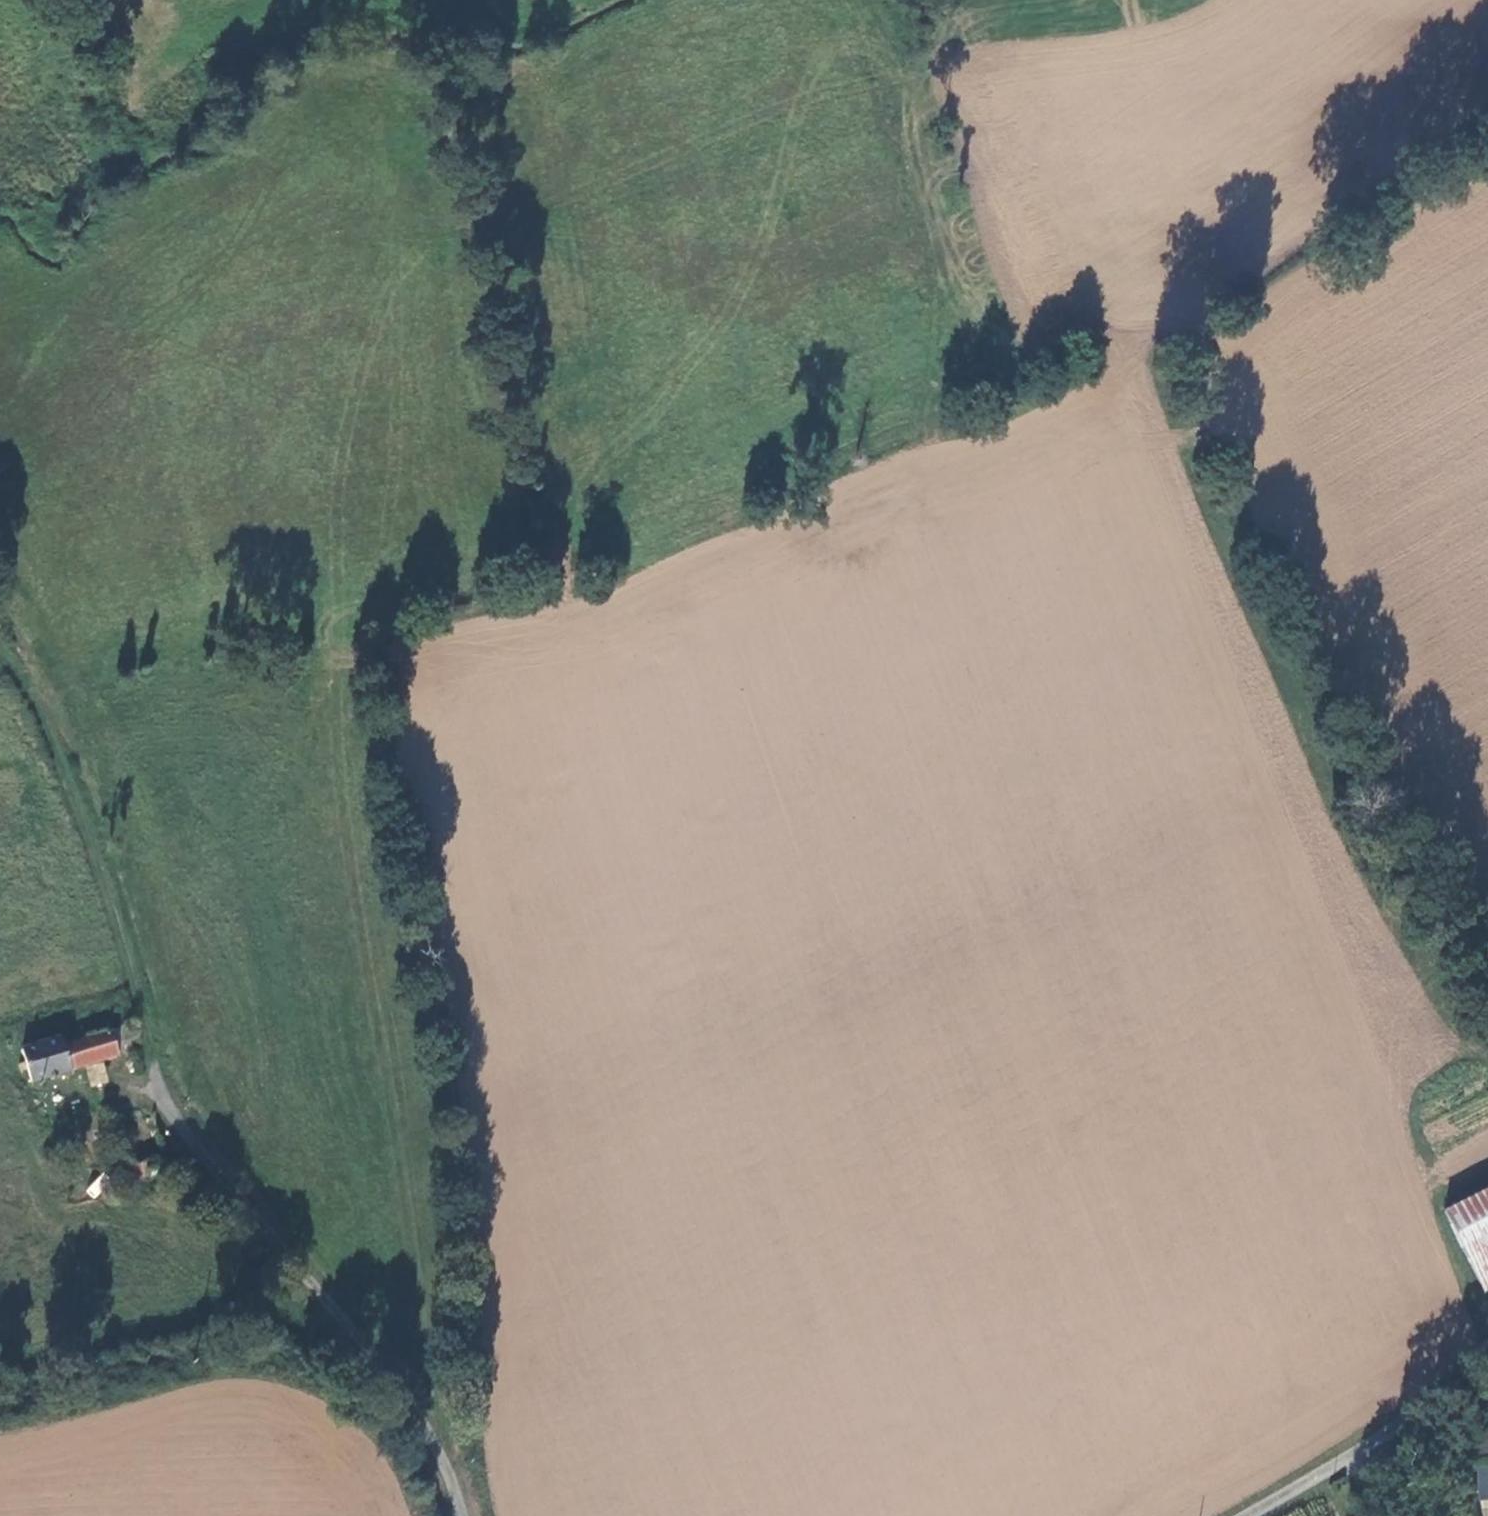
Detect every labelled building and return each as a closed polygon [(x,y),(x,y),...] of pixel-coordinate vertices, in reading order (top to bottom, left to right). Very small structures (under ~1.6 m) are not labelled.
[(74,1029),(29,1039),(38,1078),(125,1059),(118,1026),(75,1035),(74,1029)] [(1485,1288),(1487,1286),(1487,1194),(1446,1216),(1485,1288)] [(1477,1465),(1476,1499),(1487,1499),(1487,1465),(1477,1465)]
